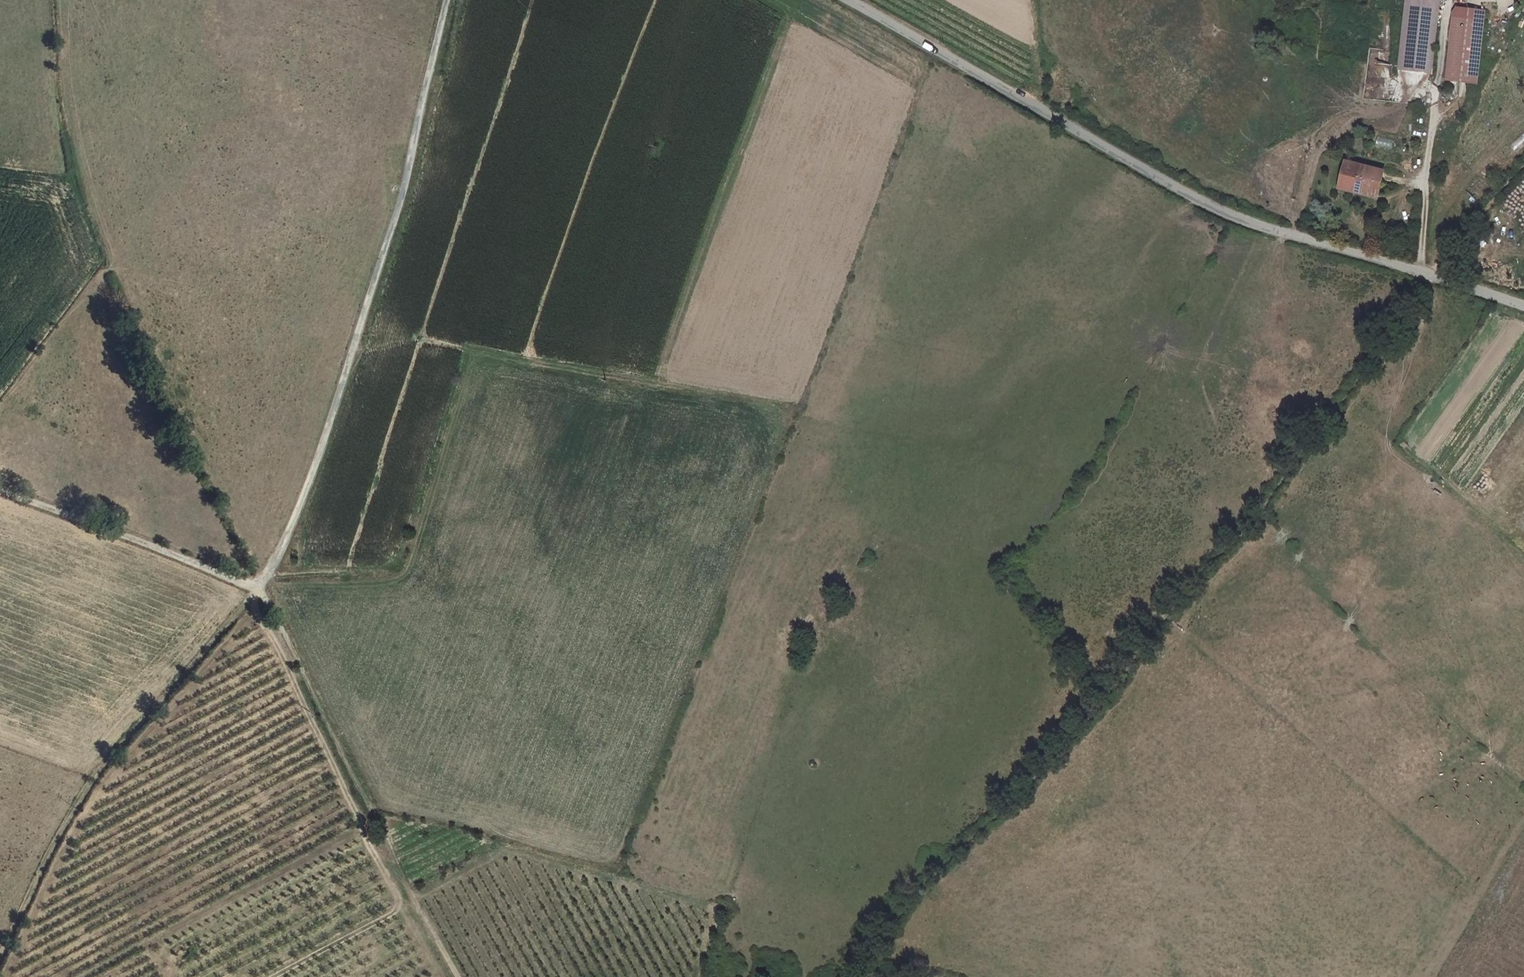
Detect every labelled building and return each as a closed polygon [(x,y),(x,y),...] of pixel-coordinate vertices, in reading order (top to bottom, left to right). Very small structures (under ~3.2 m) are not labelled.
[(1446,0),(1415,0),(1405,75),(1437,79),(1446,0)] [(1486,11),(1458,9),(1454,13),(1446,82),(1478,85),(1486,11)] [(1387,178),(1348,168),(1342,195),(1363,200),(1365,195),(1382,199),(1387,178)]
